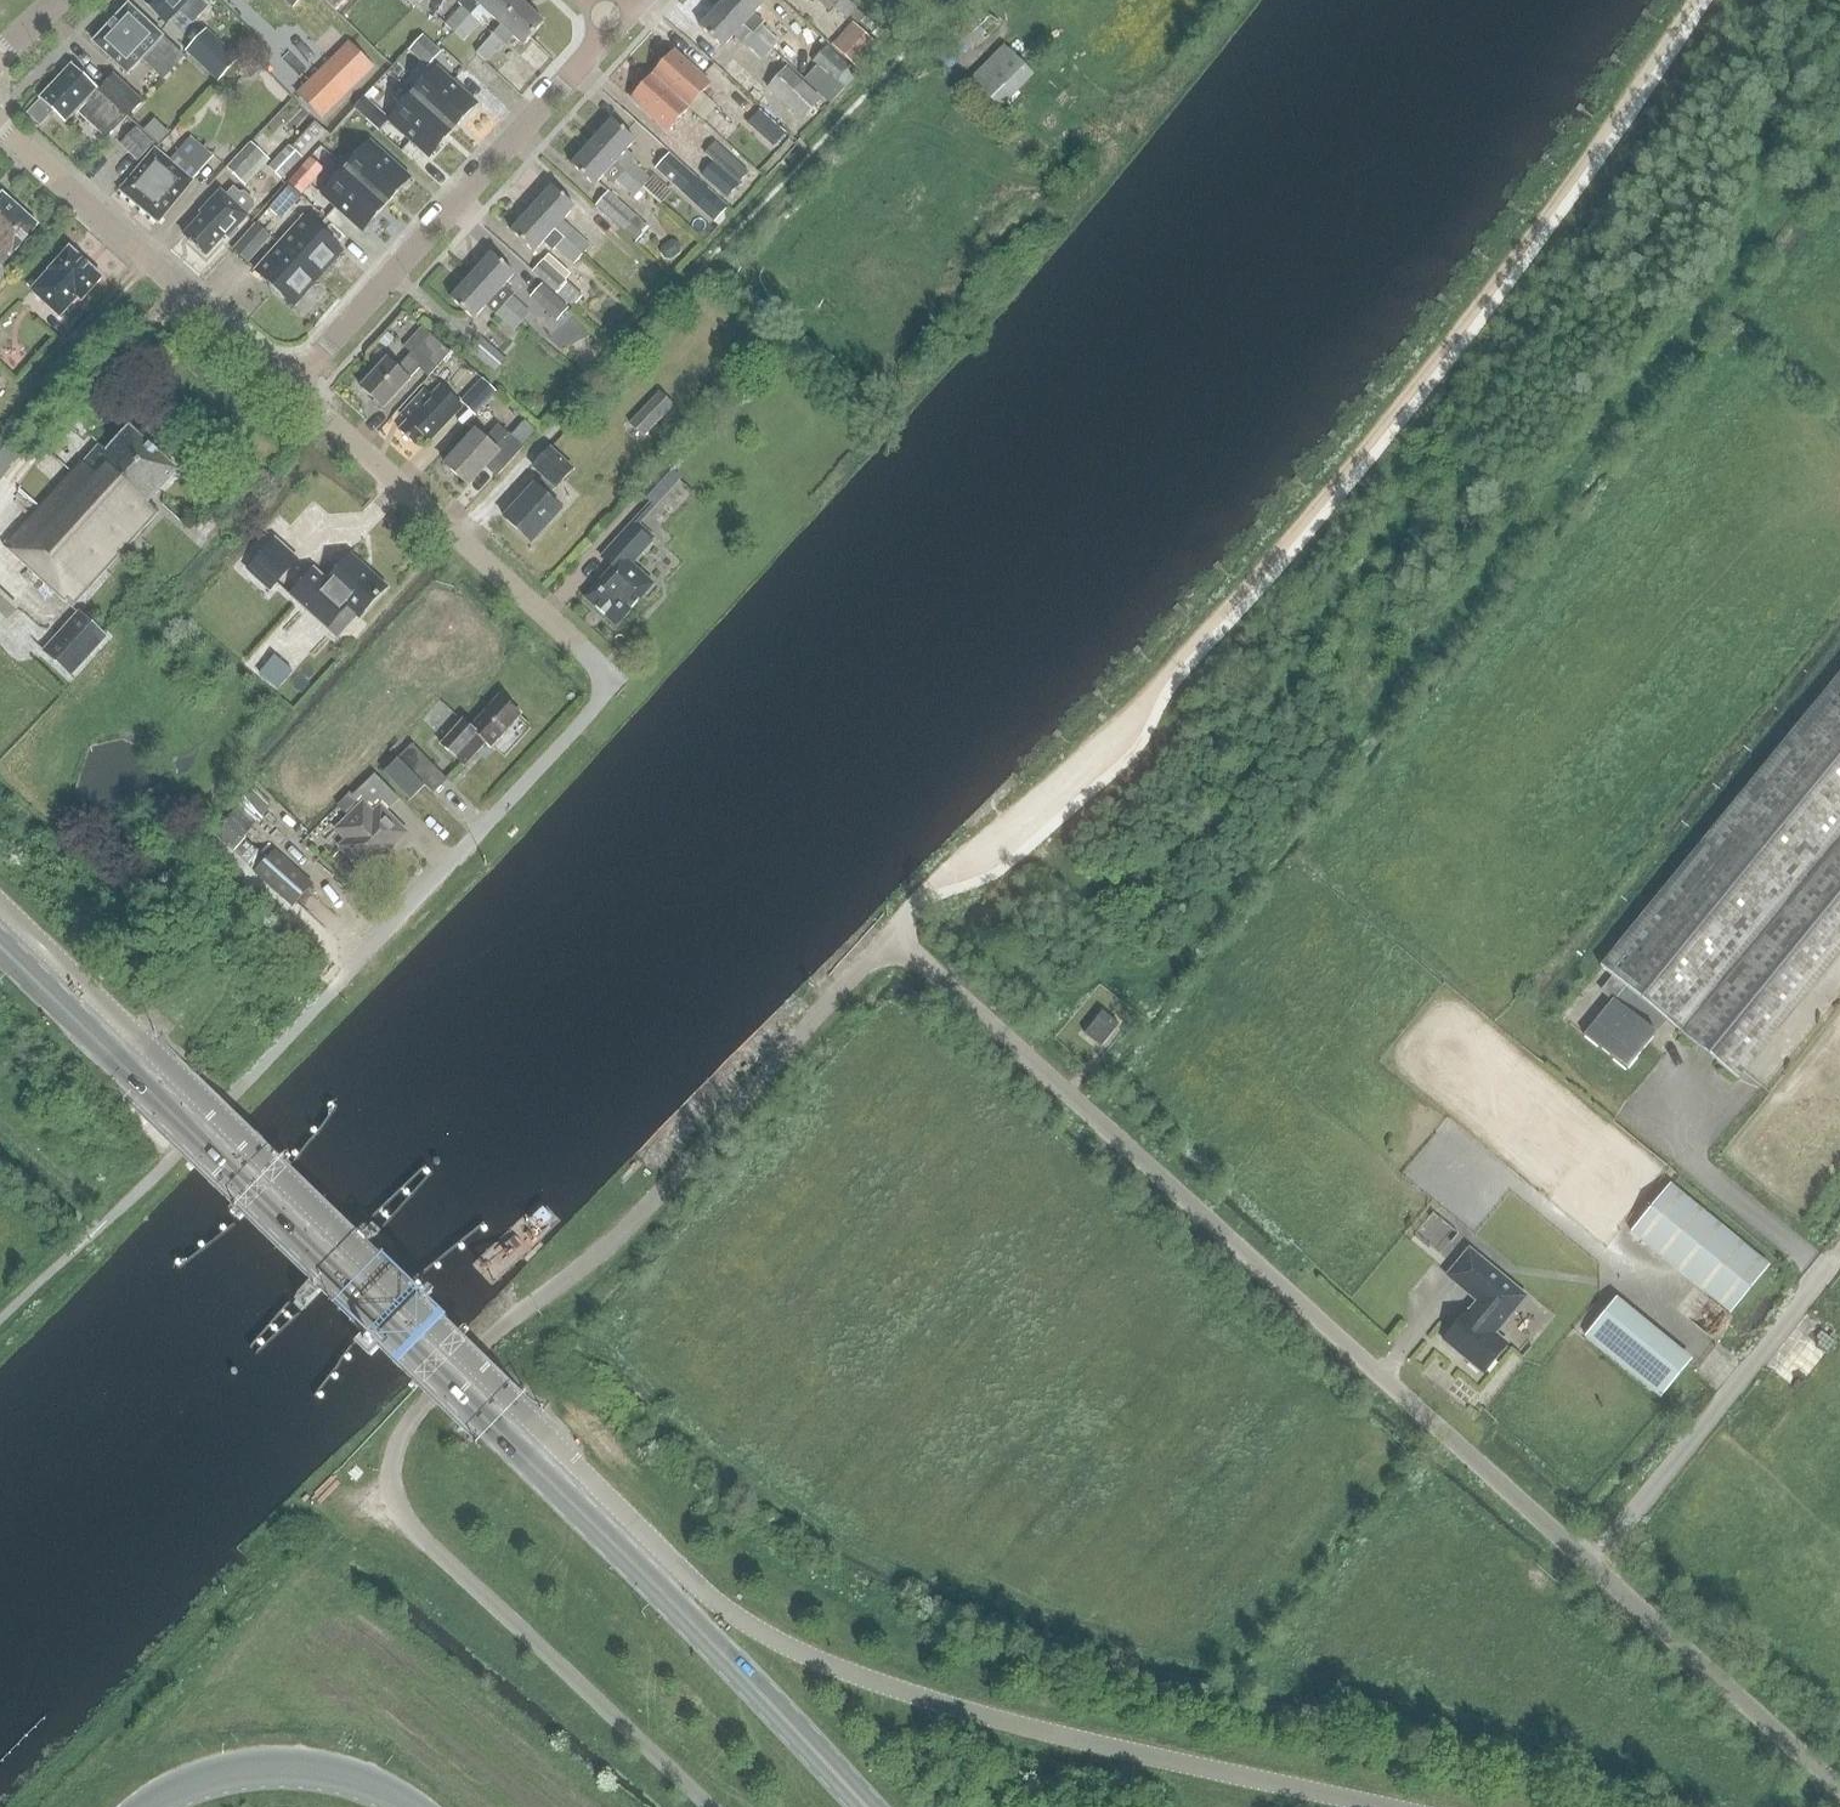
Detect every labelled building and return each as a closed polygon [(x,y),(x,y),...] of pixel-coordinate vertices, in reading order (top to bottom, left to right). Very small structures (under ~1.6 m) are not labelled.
[(165,24),(188,0),(141,0),(165,24)] [(293,9),(302,0),(284,0),(293,9)] [(334,8),(341,0),(324,0),(334,8)] [(480,6),(485,0),(462,0),(457,5),(462,9),(470,17),(480,6)] [(519,0),(485,0),(480,6),(470,17),(471,17),(479,25),(489,14),(502,26),(522,3),(519,0)] [(780,44),(762,27),(766,22),(756,13),(763,5),(757,0),(727,0),(721,6),(743,27),(753,36),(772,53),(780,44)] [(522,3),(502,26),(493,36),(502,44),(504,46),(513,37),(523,46),(544,23),(522,3)] [(764,62),(772,53),(753,36),(743,27),(721,6),(702,27),(725,48),(732,39),(743,49),(746,45),(764,62)] [(185,58),(163,37),(133,9),(132,11),(128,7),(94,43),(128,74),(141,59),(164,81),(185,58)] [(445,27),(454,35),(471,17),(470,17),(462,9),(445,27)] [(454,35),(463,43),(479,25),(471,17),(454,35)] [(836,50),(858,70),(878,47),(856,27),(836,50)] [(187,50),(219,79),(235,61),(203,32),(187,50)] [(486,62),(502,44),(493,36),(476,53),(486,62)] [(441,52),(424,37),(410,51),(417,57),(420,53),(431,63),(441,52)] [(1000,110),(1033,75),(1002,45),(969,80),(1000,110)] [(813,64),(815,65),(802,80),(828,104),(842,90),(834,83),(849,67),(828,47),(813,64)] [(674,53),(652,76),(689,110),(710,86),(674,53)] [(331,59),(297,94),(321,118),(355,83),(331,59)] [(73,65),(41,99),(64,122),(74,111),(105,140),(120,124),(127,116),(98,90),(73,65)] [(822,99),(787,66),(767,88),(802,120),(822,99)] [(413,95),(453,131),(477,103),(451,80),(438,68),(413,95)] [(112,76),(98,90),(127,116),(140,103),(112,76)] [(667,133),(689,110),(652,76),(631,100),(667,133)] [(413,95),(389,122),(429,158),(453,131),(413,95)] [(612,121),(592,144),(644,191),(652,182),(634,165),(637,162),(626,153),(635,142),(612,121)] [(772,147),(784,134),(776,127),(764,140),(772,147)] [(122,144),(139,161),(153,146),(136,129),(122,144)] [(153,150),(136,172),(120,192),(158,223),(213,158),(191,140),(170,163),(168,162),(153,150)] [(371,142),(347,169),(387,205),(411,178),(371,142)] [(705,154),(714,163),(739,186),(750,174),(715,143),(705,154)] [(239,180),(263,155),(252,144),(227,169),(239,180)] [(613,185),(615,183),(636,201),(644,191),(592,144),(572,166),(595,187),(605,177),(613,185)] [(269,168),(282,181),(303,159),(289,146),(269,168)] [(670,153),(655,170),(713,222),(727,206),(670,153)] [(714,163),(702,176),(727,199),(739,186),(714,163)] [(301,168),(287,183),(299,194),(313,179),(301,168)] [(387,205),(347,169),(322,196),(362,232),(387,205)] [(221,189),(200,213),(203,215),(184,236),(206,255),(224,234),(227,237),(254,207),(255,201),(245,192),(241,193),(234,187),(227,195),(221,189)] [(552,188),(532,210),(554,231),(565,241),(573,232),(563,223),(575,209),(552,188)] [(609,192),(596,206),(637,243),(650,229),(609,192)] [(38,226),(3,194),(0,197),(0,266),(38,226)] [(565,241),(554,231),(532,210),(512,232),(535,253),(544,243),(554,253),(557,250),(565,241)] [(279,243),(319,279),(343,251),(303,215),(279,243)] [(244,237),(260,251),(271,238),(256,224),(244,237)] [(573,232),(565,241),(583,257),(591,248),(573,232)] [(565,241),(557,250),(574,266),(583,257),(565,241)] [(319,279),(279,243),(255,270),(295,306),(319,279)] [(77,297),(81,301),(101,279),(70,250),(31,291),(58,316),(77,297)] [(490,256),(471,277),(475,281),(523,324),(531,315),(502,289),(513,277),(490,256)] [(555,291),(565,281),(544,262),(534,272),(555,291)] [(523,324),(475,281),(471,277),(452,298),(475,320),(486,308),(514,333),(523,324)] [(583,297),(567,283),(557,294),(573,308),(583,297)] [(570,309),(544,285),(533,297),(559,321),(570,309)] [(612,325),(606,326),(604,332),(609,337),(615,335),(617,329),(612,325)] [(432,335),(429,337),(412,355),(411,354),(398,368),(388,359),(362,386),(385,407),(410,380),(409,379),(420,368),(429,376),(451,353),(434,337),(432,335)] [(496,370),(506,359),(483,338),(473,349),(496,370)] [(475,417),(497,394),(482,379),(460,402),(475,417)] [(431,440),(464,406),(450,393),(442,386),(433,396),(427,390),(403,416),(409,421),(400,430),(417,445),(425,435),(431,440)] [(645,438),(674,406),(660,392),(630,424),(645,438)] [(469,485),(486,467),(496,477),(522,448),(499,427),(486,440),(478,432),(447,465),(469,485)] [(83,465),(81,463),(5,546),(71,606),(159,511),(149,503),(177,472),(130,428),(107,453),(101,446),(83,465)] [(545,476),(507,518),(532,541),(562,508),(549,496),(573,469),(552,449),(535,467),(545,476)] [(658,505),(682,478),(666,463),(641,490),(658,505)] [(654,541),(634,523),(603,556),(614,566),(586,597),(617,625),(644,595),(635,587),(646,575),(633,563),(654,541)] [(275,539),(248,570),(270,590),(298,560),(275,539)] [(357,617),(360,620),(389,588),(354,557),(331,582),(317,569),(293,595),(316,617),(338,637),(357,617)] [(68,677),(105,638),(79,613),(42,651),(68,677)] [(274,656),(259,674),(277,689),(292,671),(274,656)] [(1625,986),(1585,1036),(1626,1070),(1667,1021),(1738,1078),(1839,953),(1839,675),(1601,967),(1625,986)] [(492,747),(503,735),(500,733),(519,713),(503,697),(490,711),(489,709),(472,727),(464,720),(443,743),(465,765),(487,742),(492,747)] [(428,761),(410,744),(396,758),(415,775),(428,761)] [(353,800),(363,809),(350,821),(348,824),(345,827),(344,831),(345,835),(351,841),(344,848),(367,871),(371,868),(375,869),(384,860),(382,856),(404,835),(385,815),(400,800),(376,777),(353,800)] [(212,835),(232,854),(245,840),(225,821),(212,835)] [(202,846),(282,918),(292,907),(285,901),(254,874),(232,854),(212,836),(202,846)] [(306,879),(275,851),(254,874),(285,901),(306,879)] [(1085,1036),(1101,1049),(1119,1027),(1103,1014),(1085,1036)] [(282,1154),(230,1209),(241,1219),(294,1164),(282,1154)] [(1631,1231),(1731,1313),(1769,1266),(1670,1184),(1631,1231)] [(360,1229),(307,1283),(318,1294),(371,1240),(360,1229)] [(1490,1334),(1522,1297),(1467,1250),(1445,1276),(1475,1303),(1466,1314),(1464,1312),(1440,1341),(1478,1374),(1502,1345),(1490,1334)] [(421,1274),(355,1341),(371,1357),(436,1289),(421,1274)] [(1593,1333),(1670,1398),(1705,1357),(1628,1293),(1593,1333)] [(1809,1383),(1821,1360),(1794,1347),(1783,1370),(1809,1383)]
